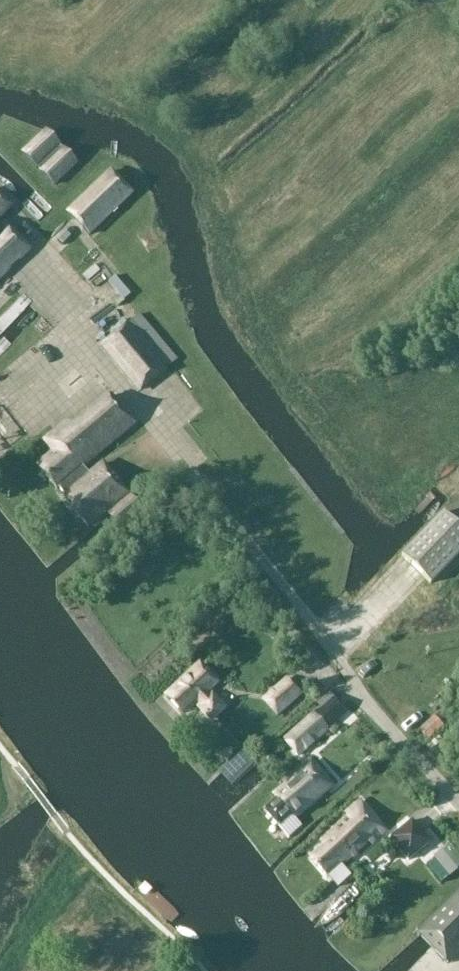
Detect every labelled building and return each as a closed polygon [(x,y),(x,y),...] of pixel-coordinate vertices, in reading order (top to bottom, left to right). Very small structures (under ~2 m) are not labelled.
[(46,130),(22,153),(54,189),(79,165),(46,130)] [(90,239),(134,195),(112,174),(69,217),(90,239)] [(14,208),(0,194),(0,221),(14,208)] [(31,251),(11,231),(1,241),(0,240),(0,281),(31,251)] [(56,252),(70,242),(61,231),(48,241),(56,252)] [(100,259),(85,267),(91,278),(106,270),(100,259)] [(102,347),(140,392),(163,373),(126,328),(102,347)] [(110,397),(74,426),(67,424),(44,443),(54,454),(37,467),(54,490),(134,426),(110,397)] [(10,449),(0,437),(0,456),(10,449)] [(127,496),(103,465),(63,497),(87,528),(127,496)] [(132,499),(110,517),(120,530),(142,512),(132,499)] [(430,585),(458,555),(458,530),(443,514),(401,557),(430,585)] [(199,668),(167,698),(182,714),(193,703),(210,721),(222,711),(205,693),(214,684),(199,668)] [(264,702),(278,717),(302,695),(288,680),(264,702)] [(316,714),(294,734),(308,750),(330,729),(316,714)] [(435,719),(425,728),(434,737),(444,728),(435,719)] [(433,738),(434,737),(425,728),(424,729),(420,732),(429,742),(433,738)] [(242,754),(222,773),(233,785),(253,766),(242,754)] [(273,798),(277,801),(263,812),(278,829),(293,816),(296,820),(332,788),(312,764),(273,798)] [(311,861),(326,876),(338,889),(351,877),(341,867),(370,840),(372,843),(385,831),(359,803),(346,816),(348,818),(321,844),(325,848),(311,861)] [(428,843),(412,823),(391,840),(408,860),(428,843)] [(448,965),(458,955),(458,893),(418,932),(448,965)]
